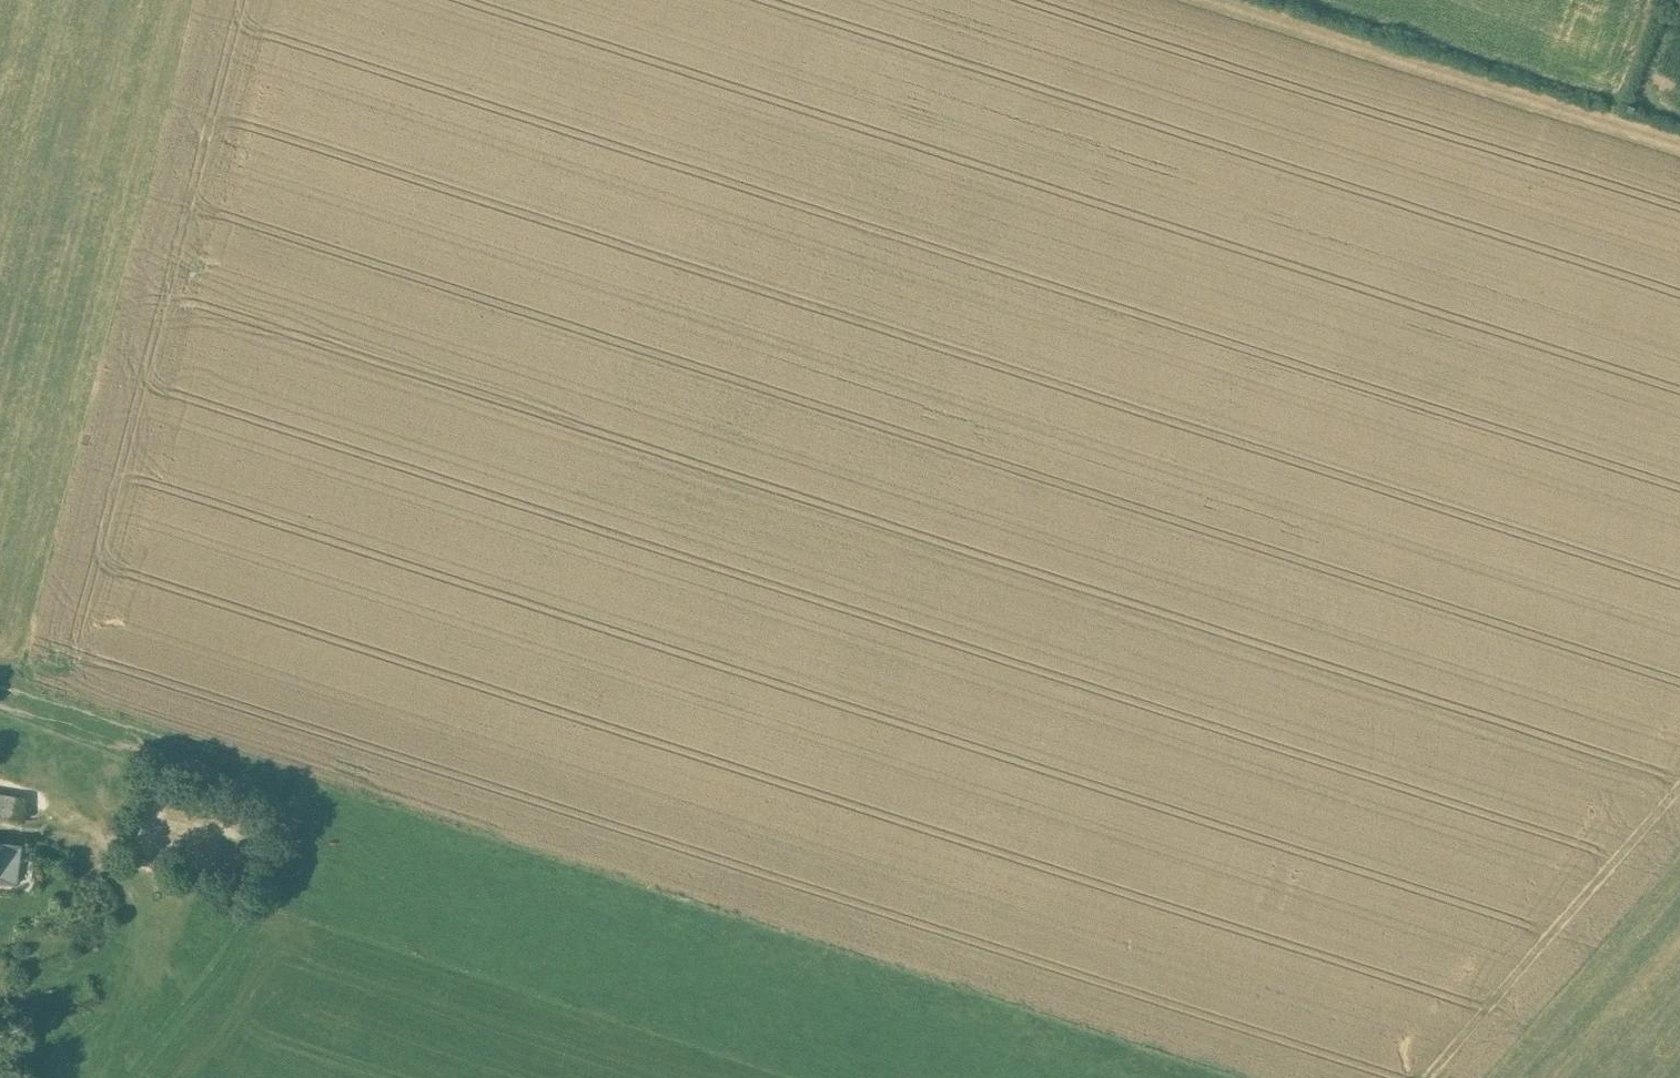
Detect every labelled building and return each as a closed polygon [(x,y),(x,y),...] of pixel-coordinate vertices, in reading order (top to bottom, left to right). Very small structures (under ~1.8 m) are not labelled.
[(0,795),(0,821),(20,825),(25,800),(0,795)] [(0,844),(0,883),(16,885),(21,846),(0,844)]
